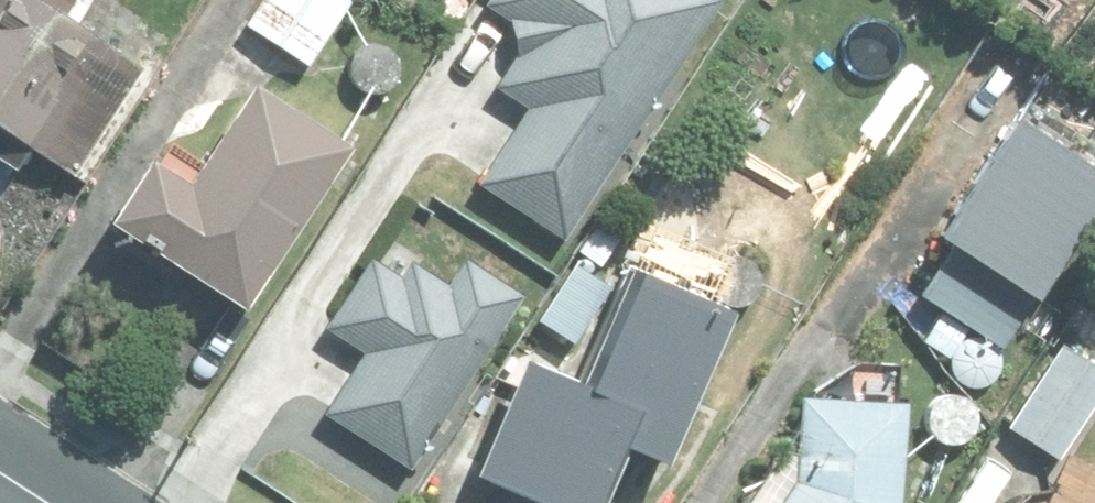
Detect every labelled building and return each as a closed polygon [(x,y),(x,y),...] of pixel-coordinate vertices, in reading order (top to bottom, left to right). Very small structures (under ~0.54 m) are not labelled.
[(20,182),(35,159),(76,186),(144,83),(66,33),(82,7),(71,0),(0,0),(0,169),(20,182)] [(246,34),(308,78),(353,14),(333,0),(270,0),(246,34)] [(720,10),(704,0),(505,0),(490,22),(530,47),(497,99),(529,119),(483,192),(569,246),(720,10)] [(114,220),(127,228),(116,245),(253,333),(359,168),(260,106),(196,205),(145,172),(114,220)] [(910,286),(988,336),(1094,170),(1094,150),(1027,106),(942,238),(910,286)] [(457,462),(552,502),(583,502),(612,435),(653,454),(719,300),(616,256),(564,374),(505,350),(457,462)] [(414,472),(520,305),(471,274),(456,298),(423,277),(413,292),(374,267),(329,338),(368,363),(331,420),(414,472)] [(914,338),(939,353),(956,326),(932,311),(914,338)] [(1094,352),(1094,317),(1093,315),(1077,341),(1094,352)] [(1011,439),(1061,473),(1094,421),(1094,374),(1066,356),(1011,439)] [(890,496),(889,400),(888,400),(888,391),(886,390),(844,389),(785,386),(782,447),(776,442),(733,502),(885,502),(890,496)]
